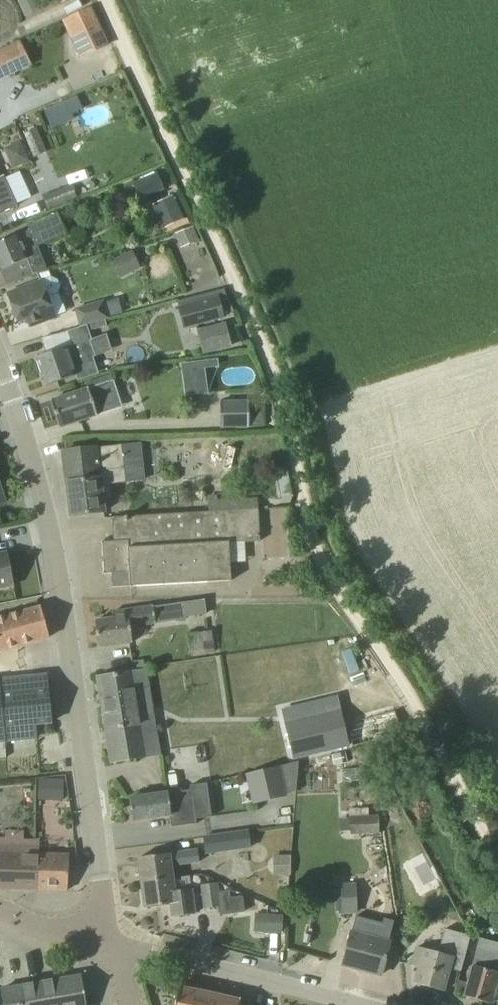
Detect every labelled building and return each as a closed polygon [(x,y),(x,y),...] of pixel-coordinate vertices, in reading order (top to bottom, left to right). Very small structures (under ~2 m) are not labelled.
[(25,17),(37,12),(31,0),(18,0),(25,17)] [(68,20),(84,56),(108,45),(91,9),(68,20)] [(21,42),(0,52),(0,56),(9,74),(31,64),(21,42)] [(77,95),(45,110),(53,128),(73,119),(71,114),(83,108),(77,95)] [(47,152),(37,128),(24,134),(33,158),(47,152)] [(29,161),(21,141),(4,148),(13,168),(29,161)] [(157,174),(135,184),(141,198),(163,189),(157,174)] [(3,178),(2,177),(0,179),(0,212),(12,206),(5,191),(8,189),(3,178)] [(77,197),(73,185),(43,196),(48,208),(77,197)] [(165,228),(184,219),(173,195),(153,204),(164,228),(165,228)] [(38,247),(64,236),(66,235),(58,214),(28,226),(30,230),(0,242),(0,270),(28,259),(34,274),(47,269),(38,247)] [(175,234),(180,248),(198,241),(193,227),(175,234)] [(110,260),(119,278),(141,268),(132,249),(110,260)] [(38,275),(40,281),(8,293),(19,323),(28,319),(31,327),(56,317),(55,316),(67,312),(59,293),(60,286),(58,280),(53,276),(51,270),(38,275)] [(225,318),(221,301),(228,299),(224,289),(176,302),(184,329),(225,318)] [(81,325),(106,318),(108,318),(104,302),(76,309),(81,325)] [(196,330),(202,354),(232,347),(226,322),(196,330)] [(87,324),(68,331),(73,345),(36,357),(46,385),(82,374),(80,368),(95,362),(93,357),(96,356),(90,339),(92,338),(87,324)] [(204,361),(181,364),(185,395),(208,392),(205,368),(218,366),(217,359),(204,361)] [(102,384),(89,388),(51,401),(60,428),(98,415),(111,410),(102,384)] [(249,414),(249,400),(220,400),(221,428),(264,426),(264,414),(249,414)] [(110,484),(126,482),(121,444),(97,448),(97,447),(63,451),(67,483),(70,516),(104,512),(103,498),(111,497),(110,484)] [(217,500),(217,495),(208,495),(208,512),(259,509),(258,497),(217,500)] [(129,572),(130,586),(231,581),(228,538),(240,537),(240,542),(260,541),(259,509),(208,512),(114,517),(114,519),(116,519),(117,541),(103,541),(104,574),(129,572)] [(14,585),(7,553),(0,554),(0,588),(14,585)] [(205,598),(186,601),(112,612),(113,618),(95,621),(99,647),(133,642),(130,626),(156,622),(188,618),(188,617),(208,614),(205,598)] [(16,646),(47,638),(49,637),(41,607),(0,618),(0,650),(16,646)] [(188,634),(190,650),(215,647),(212,631),(188,634)] [(113,761),(161,754),(147,669),(100,677),(113,761)] [(39,739),(38,726),(52,725),(48,675),(47,673),(24,675),(0,677),(0,742),(39,739)] [(394,708),(345,720),(351,745),(400,733),(394,708)] [(341,710),(287,723),(296,758),(349,745),(341,710)] [(247,774),(248,775),(254,803),(286,796),(278,766),(247,774)] [(44,778),(45,790),(63,789),(62,777),(44,778)] [(212,816),(207,784),(207,783),(190,785),(191,790),(130,798),(133,820),(170,815),(172,827),(197,823),(196,818),(212,816)] [(351,835),(379,833),(378,815),(369,815),(350,816),(350,818),(351,835)] [(207,853),(250,847),(248,831),(205,837),(207,853)] [(1,888),(37,889),(39,854),(40,846),(0,845),(0,888),(1,888)] [(142,883),(173,879),(172,866),(200,862),(198,850),(138,858),(142,883)] [(70,856),(39,854),(37,889),(68,890),(70,856)] [(292,873),(291,854),(273,854),(274,874),(292,873)] [(173,879),(142,883),(145,907),(171,904),(173,917),(195,914),(192,889),(175,891),(173,879)] [(217,883),(202,885),(205,909),(219,907),(221,907),(219,892),(217,883)] [(358,911),(357,885),(341,886),(343,912),(358,911)] [(220,915),(233,914),(230,897),(229,891),(219,892),(221,907),(219,907),(220,915)] [(254,913),(253,931),(282,933),(283,915),(254,913)] [(352,932),(352,931),(343,965),(382,975),(390,942),(371,936),(375,921),(356,916),(352,932)] [(443,991),(449,968),(461,972),(471,936),(445,929),(439,953),(417,947),(412,965),(419,967),(415,984),(443,991)] [(481,938),(465,997),(492,1004),(497,982),(497,943),(481,938)] [(81,975),(1,989),(4,1004),(87,1004),(81,975)] [(250,1000),(239,997),(239,999),(226,996),(226,994),(224,994),(224,996),(211,993),(212,991),(210,991),(209,993),(196,990),(197,988),(195,987),(194,989),(180,986),(179,985),(178,986),(179,987),(175,1004),(249,1004),(250,1000)]
